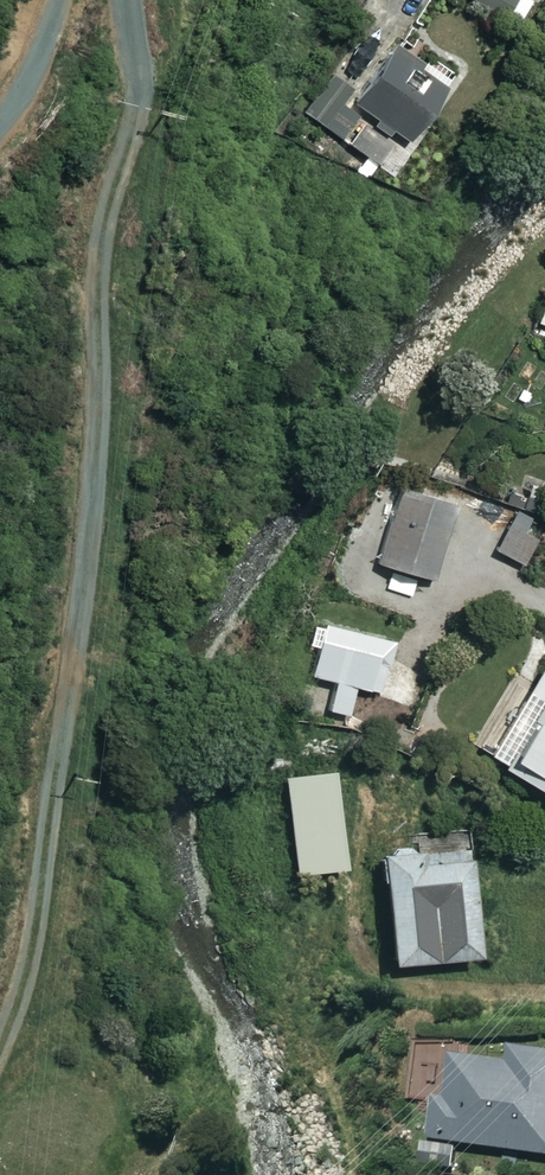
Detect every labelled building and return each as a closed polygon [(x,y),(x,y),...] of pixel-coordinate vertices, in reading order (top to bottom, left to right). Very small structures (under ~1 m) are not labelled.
[(445,2),(470,17),(478,4),(513,25),(527,2),(523,0),(446,0),(445,2)] [(348,98),(372,116),(347,148),(371,167),(396,135),(402,139),(443,86),(389,45),(348,98)] [(342,97),(351,88),(336,75),(305,110),(340,141),(363,115),(342,97)] [(533,476),(503,467),(494,499),(523,508),(533,476)] [(372,561),(429,577),(451,502),(394,486),(372,561)] [(533,534),(506,521),(492,550),(519,563),(533,534)] [(385,643),(318,625),(305,673),(329,679),(321,707),(342,712),(350,683),(373,689),(385,643)] [(492,744),(503,751),(495,765),(544,794),(544,669),(538,665),(492,744)] [(331,853),(325,783),(299,786),(260,790),(263,825),(285,823),(289,857),(331,853)] [(472,950),(464,839),(373,845),(380,956),(472,950)] [(504,1044),(501,1060),(447,1053),(441,1095),(430,1094),(424,1137),(544,1154),(544,1050),(504,1044)]
